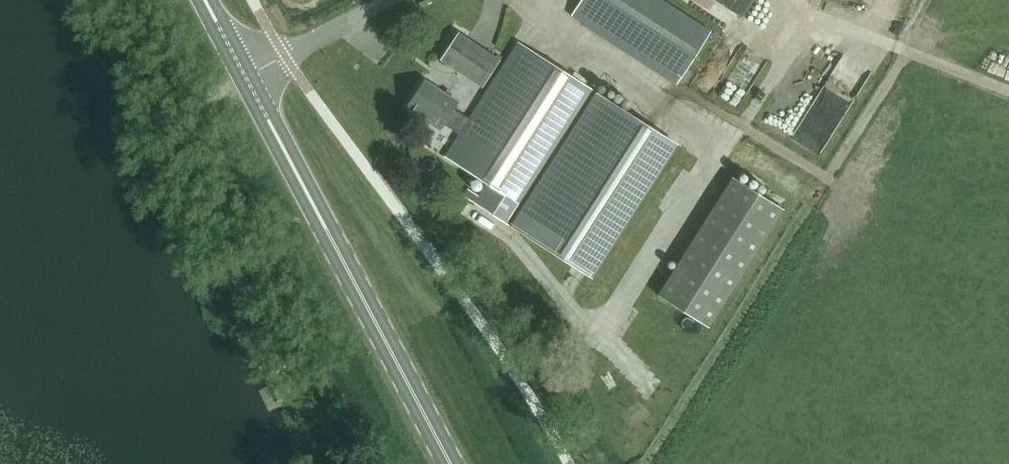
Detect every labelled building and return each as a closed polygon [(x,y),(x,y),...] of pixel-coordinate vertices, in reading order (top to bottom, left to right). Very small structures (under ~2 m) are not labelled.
[(660,0),(581,0),(571,15),(676,83),(709,32),(660,0)] [(458,33),(440,60),(482,88),(500,61),(458,33)] [(459,135),(445,157),(476,177),(463,198),(519,233),(520,232),(590,276),(674,143),(604,99),(517,44),(470,119),(459,135)] [(749,49),(743,61),(757,67),(762,55),(749,49)] [(423,80),(405,108),(440,130),(443,125),(459,135),(470,119),(454,109),(458,103),(423,80)] [(775,178),(796,188),(820,138),(799,127),(775,178)] [(783,209),(732,177),(657,295),(708,327),(783,209)]
